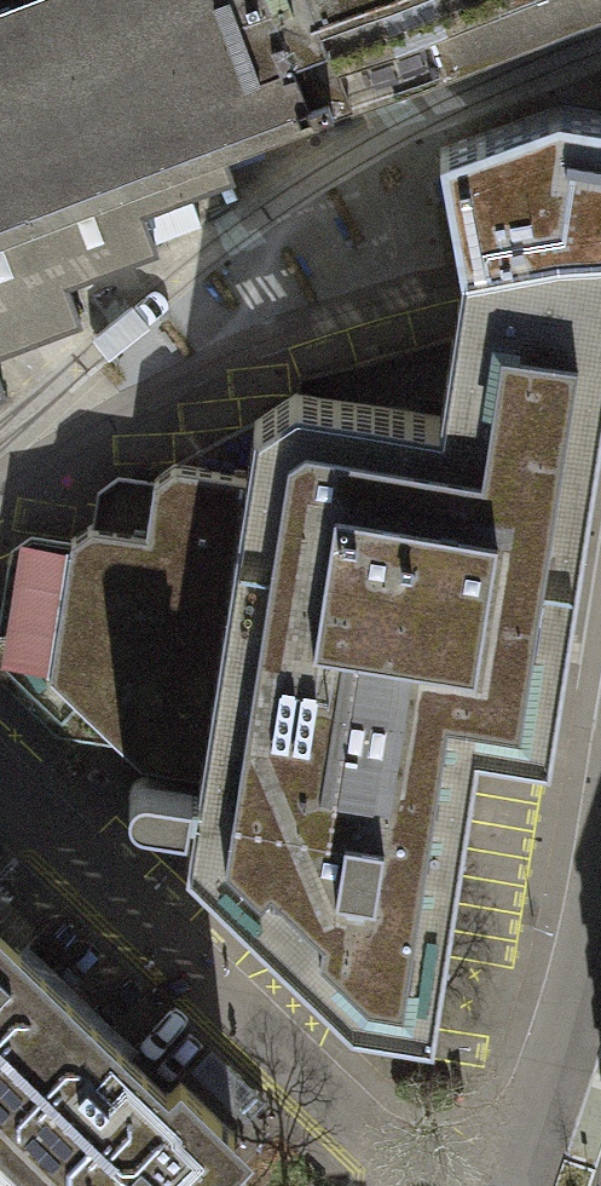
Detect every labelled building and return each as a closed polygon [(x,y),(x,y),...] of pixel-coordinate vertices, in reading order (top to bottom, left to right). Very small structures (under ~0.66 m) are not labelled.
[(81,320),(67,283),(157,249),(143,212),(233,177),(219,140),(316,103),(315,100),(277,0),(0,0),(0,351),(81,320)] [(315,100),(350,87),(351,90),(587,0),(277,0),(315,100)] [(557,103),(439,147),(463,263),(557,245),(600,242),(600,109),(557,103)] [(145,775),(136,779),(130,787),(129,796),(133,805),(141,811),(186,818),(189,801),(194,802),(186,856),(350,1014),(434,1027),(480,742),(550,753),(600,431),(600,242),(557,245),(463,263),(459,292),(442,411),(297,390),(254,419),(246,474),(175,463),(155,478),(146,532),(92,523),(71,538),(50,676),(119,741),(141,762),(198,771),(197,783),(145,775)] [(146,532),(155,478),(117,472),(98,487),(92,523),(146,532)] [(71,538),(29,532),(10,547),(0,611),(0,677),(59,732),(119,741),(50,676),(71,538)] [(213,1155),(234,1133),(180,1081),(169,1092),(0,930),(0,1185),(183,1185),(213,1155)] [(213,1155),(183,1185),(246,1185),(213,1155)]
